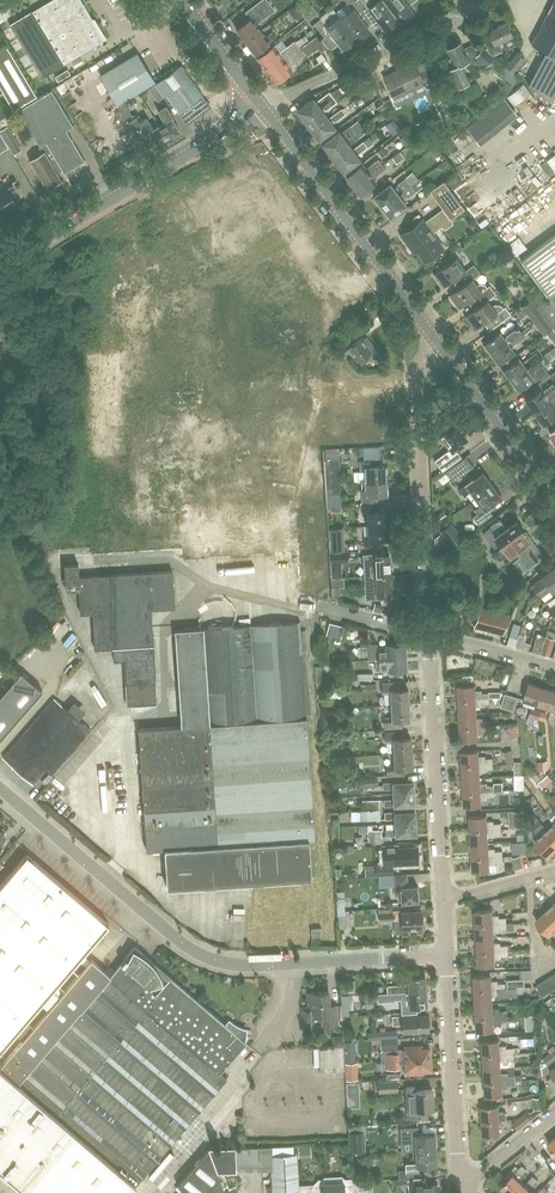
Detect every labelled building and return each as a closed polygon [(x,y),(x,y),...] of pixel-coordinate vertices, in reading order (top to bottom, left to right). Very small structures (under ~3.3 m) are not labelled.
[(9,24),(42,78),(65,64),(64,64),(105,39),(82,0),(50,0),(33,10),(32,10),(9,24)] [(260,30),(256,24),(274,10),(266,0),(262,0),(252,8),(257,14),(237,29),(246,41),(260,30)] [(356,39),(368,29),(364,23),(369,19),(356,1),(355,0),(345,0),(347,3),(353,11),(341,19),(356,39)] [(369,19),(374,25),(380,20),(386,29),(398,20),(384,0),(383,0),(365,0),(357,0),(356,1),(369,19)] [(384,0),(398,20),(398,19),(400,22),(413,12),(404,0),(384,0)] [(527,85),(551,102),(554,95),(554,0),(530,44),(545,52),(527,85)] [(312,5),(302,13),(308,20),(318,12),(312,5)] [(321,18),(315,23),(326,38),(332,33),(344,48),(356,39),(341,19),(339,17),(328,26),(321,18)] [(492,41),(485,44),(489,52),(492,55),(501,51),(498,42),(512,35),(506,22),(497,25),(498,27),(487,32),(492,41)] [(265,38),(260,30),(246,41),(255,54),(270,43),(269,43),(276,37),(273,32),(265,38)] [(294,42),(299,48),(309,41),(305,35),(294,42)] [(318,35),(312,40),(301,48),(307,56),(318,48),(324,43),(318,35)] [(3,92),(14,111),(38,97),(4,41),(3,41),(6,45),(0,48),(0,87),(3,92)] [(304,54),(299,48),(294,42),(290,45),(294,50),(267,70),(277,82),(292,70),(289,66),(304,54)] [(468,59),(475,57),(479,52),(471,44),(463,48),(460,43),(446,49),(451,58),(448,59),(452,67),(449,68),(458,87),(468,82),(460,64),(468,60),(468,59)] [(258,58),(267,70),(294,50),(290,45),(284,49),(285,49),(279,53),(274,46),(258,58)] [(481,50),(479,52),(475,57),(487,66),(488,64),(492,59),(481,50)] [(493,57),(518,77),(513,73),(525,59),(517,52),(505,66),(494,57),(493,57)] [(100,75),(117,103),(154,81),(154,80),(150,74),(146,67),(137,53),(100,75)] [(414,62),(383,76),(393,98),(394,98),(402,94),(424,84),(426,89),(429,87),(433,85),(425,68),(418,71),(414,62)] [(210,106),(187,75),(182,68),(180,65),(156,83),(164,95),(166,94),(179,112),(187,123),(210,106)] [(373,87),(368,81),(364,83),(369,90),(373,87)] [(158,100),(163,96),(154,84),(149,88),(158,100)] [(480,95),(474,85),(463,91),(468,98),(473,95),(474,98),(480,95)] [(425,92),(430,101),(437,97),(433,88),(425,92)] [(45,142),(66,130),(73,126),(52,90),(38,98),(38,97),(14,111),(15,112),(18,110),(39,146),(45,142)] [(304,120),(333,98),(329,93),(318,101),(320,103),(317,105),(312,98),(296,110),(304,120)] [(311,130),(327,118),(322,110),(324,109),(325,110),(336,102),(333,98),(304,120),(311,130)] [(164,122),(159,125),(167,139),(179,131),(171,119),(173,118),(165,106),(157,110),(164,122)] [(327,118),(311,130),(319,140),(334,128),(330,122),(333,120),(334,122),(345,113),(341,109),(328,119),(327,118)] [(127,121),(137,139),(147,133),(155,146),(167,139),(159,125),(153,129),(146,117),(141,120),(138,114),(133,117),(127,121)] [(8,126),(10,124),(6,117),(0,120),(0,131),(13,154),(21,149),(8,126)] [(393,134),(400,129),(392,119),(385,124),(393,134)] [(328,153),(355,133),(350,126),(340,133),(338,131),(321,143),(328,153)] [(45,142),(49,149),(61,169),(64,173),(84,161),(66,130),(45,142)] [(0,152),(8,147),(0,133),(0,152)] [(355,133),(328,153),(335,162),(363,142),(352,149),(349,145),(359,138),(355,133)] [(363,142),(335,162),(343,172),(360,159),(356,155),(367,147),(363,142)] [(55,172),(61,169),(49,149),(44,152),(43,152),(29,160),(47,189),(61,181),(55,172)] [(400,152),(392,157),(396,163),(404,158),(400,152)] [(541,164),(548,174),(554,169),(554,154),(541,164)] [(353,185),(382,163),(378,159),(366,169),(362,164),(346,176),(353,185)] [(382,163),(353,185),(360,195),(376,182),(372,178),(385,168),(382,163)] [(413,172),(405,178),(398,183),(399,185),(394,189),(390,184),(374,196),(382,207),(419,181),(413,172)] [(462,182),(458,176),(447,184),(452,189),(462,182)] [(429,191),(450,220),(465,210),(444,180),(429,191)] [(16,204),(8,191),(13,188),(9,181),(0,186),(0,191),(0,192),(0,217),(2,215),(0,213),(16,204)] [(419,181),(382,207),(390,217),(406,205),(402,200),(406,197),(407,198),(423,186),(419,181)] [(413,244),(425,261),(442,248),(430,232),(439,226),(432,217),(423,223),(422,220),(401,235),(410,247),(413,244)] [(521,260),(549,298),(537,307),(554,331),(554,235),(521,260)] [(454,279),(460,287),(472,278),(480,273),(474,265),(466,270),(456,258),(454,259),(448,264),(434,274),(443,287),(454,279)] [(469,300),(475,308),(487,299),(488,300),(495,294),(489,286),(481,291),(472,278),(460,287),(449,295),(458,308),(469,300)] [(495,304),(492,306),(487,299),(475,308),(464,316),(474,329),(483,322),(489,331),(491,329),(511,315),(505,307),(503,308),(501,305),(495,304)] [(522,307),(534,322),(543,315),(531,300),(522,307)] [(3,332),(16,325),(9,314),(0,319),(0,335),(3,333),(3,332)] [(543,315),(534,322),(543,335),(553,328),(543,315)] [(484,343),(491,353),(521,331),(517,327),(503,337),(500,331),(495,335),(484,343)] [(554,345),(554,331),(553,328),(543,335),(544,336),(547,334),(554,345)] [(489,331),(480,337),(484,343),(495,335),(491,329),(489,331)] [(511,348),(525,337),(521,331),(491,353),(499,363),(514,352),(511,348)] [(368,347),(362,339),(361,337),(353,342),(352,340),(348,342),(346,340),(339,345),(345,354),(350,351),(358,362),(358,361),(361,365),(374,355),(374,349),(373,347),(368,347)] [(511,379),(518,389),(532,379),(534,381),(539,377),(542,380),(549,375),(543,366),(550,361),(550,360),(554,356),(554,347),(545,354),(540,357),(511,379)] [(503,369),(511,379),(540,357),(536,352),(522,363),(518,357),(503,369)] [(554,381),(554,380),(554,371),(549,375),(542,380),(538,383),(542,388),(526,400),(535,412),(554,396),(554,383),(554,381)] [(535,412),(543,424),(554,415),(554,412),(552,408),(554,406),(554,396),(535,412)] [(449,449),(434,460),(442,471),(461,457),(456,450),(462,445),(460,442),(467,438),(460,428),(462,426),(455,415),(444,423),(448,427),(438,434),(449,449)] [(380,446),(363,447),(363,459),(373,458),(381,458),(380,446)] [(465,457),(446,471),(453,481),(472,467),(465,457)] [(325,483),(340,483),(339,459),(324,460),(325,483)] [(384,466),(375,466),(374,461),(359,462),(360,471),(366,471),(366,481),(385,481),(384,466)] [(470,491),(471,492),(475,498),(491,486),(482,473),(472,481),(471,480),(459,489),(464,495),(470,491)] [(386,495),(385,481),(366,481),(367,492),(361,493),(361,502),(376,501),(375,495),(386,495)] [(325,483),(326,494),(340,493),(341,493),(340,483),(325,483)] [(500,498),(491,486),(475,498),(480,505),(474,510),(477,514),(473,518),(478,524),(491,514),(487,509),(491,506),(490,505),(500,498)] [(340,493),(326,494),(326,499),(326,507),(331,507),(340,506),(340,493)] [(368,515),(368,526),(387,525),(387,510),(376,511),(376,506),(362,507),(362,515),(368,515)] [(443,510),(436,515),(441,522),(448,517),(443,510)] [(492,539),(499,548),(494,552),(499,559),(508,554),(515,549),(528,568),(540,560),(538,558),(542,554),(530,538),(527,540),(522,533),(523,532),(515,522),(506,529),(499,519),(490,526),(491,528),(487,531),(488,533),(487,538),(492,539)] [(462,537),(451,522),(439,531),(450,546),(462,537)] [(378,545),(378,540),(388,539),(387,525),(368,526),(369,537),(364,537),(364,546),(378,545)] [(331,552),(344,551),(342,528),(330,529),(331,552)] [(348,563),(347,551),(331,552),(332,577),(341,577),(340,563),(348,563)] [(374,555),(363,555),(364,576),(369,576),(375,575),(389,575),(388,552),(381,552),(382,555),(374,555)] [(554,577),(554,562),(539,574),(541,577),(531,585),(535,591),(554,577)] [(79,590),(78,577),(77,563),(64,564),(66,590),(79,590)] [(171,571),(143,573),(146,609),(150,609),(174,608),(171,571)] [(143,573),(128,574),(130,610),(146,609),(143,573)] [(152,645),(150,609),(146,609),(130,610),(128,574),(114,575),(118,647),(152,645)] [(95,648),(113,647),(118,647),(114,575),(90,576),(92,613),(95,648)] [(390,582),(393,582),(393,575),(389,575),(375,575),(369,576),(364,576),(365,593),(369,592),(369,599),(377,599),(377,596),(390,595),(390,582)] [(92,613),(90,576),(78,577),(80,613),(92,613)] [(535,591),(540,597),(550,589),(553,593),(554,591),(554,577),(535,591)] [(475,627),(482,628),(502,634),(508,614),(480,606),(475,627)] [(252,624),(259,720),(306,717),(299,621),(252,624)] [(211,723),(259,720),(252,624),(204,628),(211,723)] [(341,639),(343,627),(328,624),(325,635),(341,639)] [(211,723),(204,628),(174,630),(181,725),(211,723)] [(545,635),(537,633),(532,651),(540,653),(545,635)] [(515,647),(522,649),(522,647),(529,649),(530,644),(524,641),(525,636),(518,634),(515,647)] [(554,638),(546,636),(541,653),(549,656),(554,638)] [(374,659),(405,657),(404,644),(386,645),(386,646),(377,646),(377,643),(367,644),(367,646),(358,647),(359,657),(368,656),(368,659),(374,659)] [(124,659),(125,683),(155,681),(152,645),(118,647),(113,647),(113,660),(124,659)] [(405,657),(374,659),(375,671),(387,670),(387,672),(406,671),(405,657)] [(0,709),(0,745),(45,696),(25,680),(0,709)] [(155,681),(125,683),(126,705),(132,705),(157,703),(155,681)] [(391,704),(407,703),(407,688),(398,688),(398,682),(381,683),(382,693),(390,692),(391,704)] [(376,690),(375,683),(360,684),(361,691),(376,690)] [(538,704),(543,687),(529,683),(524,699),(538,704)] [(481,690),(476,690),(475,684),(458,685),(459,699),(489,698),(489,692),(482,693),(481,690)] [(538,704),(552,708),(554,698),(554,691),(543,687),(538,704)] [(500,707),(513,711),(518,697),(505,693),(500,707)] [(52,774),(91,730),(54,698),(3,757),(32,782),(45,768),(52,774)] [(489,703),(489,698),(459,699),(460,713),(477,712),(476,706),(482,706),(482,703),(489,703)] [(407,703),(391,704),(392,717),(384,717),(384,727),(400,726),(400,719),(408,719),(407,703)] [(483,718),(477,718),(477,712),(460,713),(460,727),(490,725),(490,720),(483,720),(483,718)] [(218,820),(312,813),(306,717),(259,720),(211,723),(213,758),(218,820)] [(137,728),(140,763),(213,758),(211,723),(181,725),(137,728)] [(490,725),(460,727),(461,741),(478,740),(478,733),(484,733),(483,731),(491,730),(490,725)] [(518,737),(517,726),(508,725),(509,737),(518,737)] [(394,753),(410,752),(409,737),(401,737),(401,731),(384,732),(384,741),(393,741),(394,753)] [(506,763),(514,761),(511,749),(503,751),(506,763)] [(485,755),(479,756),(478,750),(461,751),(462,765),(492,763),(492,758),(485,758),(485,755)] [(410,752),(394,753),(395,765),(386,766),(387,775),(403,774),(402,768),(411,767),(410,752)] [(213,758),(140,763),(144,825),(218,820),(213,758)] [(523,775),(521,775),(521,761),(514,761),(514,775),(514,789),(524,789),(523,775)] [(493,768),(492,763),(462,765),(463,778),(480,777),(480,771),(485,771),(485,768),(493,768)] [(542,789),(553,780),(548,774),(537,784),(542,789)] [(377,777),(359,778),(359,787),(378,785),(377,777)] [(480,777),(463,778),(464,792),(494,791),(494,785),(487,786),(486,783),(480,783),(480,777)] [(393,793),(413,792),(412,781),(393,782),(393,781),(382,782),(383,788),(393,788),(393,793)] [(502,782),(494,783),(494,785),(494,791),(502,790),(502,782)] [(505,790),(502,790),(494,791),(464,792),(464,806),(482,805),(481,799),(487,799),(487,796),(494,795),(506,795),(505,790)] [(413,803),(413,792),(393,793),(393,798),(384,799),(384,805),(395,805),(395,804),(413,803)] [(379,800),(362,800),(362,810),(379,810),(379,800)] [(362,810),(359,810),(360,820),(380,819),(379,810),(362,810)] [(395,823),(414,821),(414,810),(395,812),(395,811),(384,811),(385,818),(395,817),(395,823)] [(219,844),(309,838),(314,838),(312,813),(218,820),(219,844)] [(493,820),(487,821),(487,814),(470,815),(471,829),(501,828),(501,823),(493,823),(493,820)] [(538,819),(535,822),(541,828),(544,825),(538,819)] [(146,849),(164,848),(219,844),(218,820),(144,825),(146,849)] [(415,832),(414,821),(395,823),(396,828),(385,829),(386,835),(396,834),(415,832)] [(541,828),(535,822),(531,826),(537,832),(541,828)] [(554,843),(554,824),(554,823),(545,832),(554,843)] [(381,829),(372,830),(372,824),(359,824),(359,833),(368,833),(368,844),(382,843),(381,829)] [(501,833),(501,828),(471,829),(472,843),(488,842),(488,836),(494,836),(494,833),(501,833)] [(545,832),(535,841),(548,855),(554,849),(554,843),(545,832)] [(167,887),(215,884),(311,877),(309,838),(219,844),(164,848),(167,887)] [(472,843),(472,857),(502,855),(502,850),(495,851),(495,848),(489,848),(488,842),(472,843)] [(397,865),(397,862),(417,861),(416,846),(383,847),(384,864),(390,864),(390,865),(397,865)] [(15,1033),(26,1021),(33,1027),(80,972),(73,966),(78,960),(108,924),(27,855),(0,886),(0,1051),(15,1033)] [(502,855),(472,857),(473,871),(490,870),(490,864),(495,864),(495,861),(503,860),(502,855)] [(512,855),(502,855),(503,860),(512,860),(514,869),(523,867),(520,855),(513,857),(512,855)] [(370,869),(366,869),(366,876),(376,876),(376,875),(390,874),(390,865),(390,864),(384,864),(376,864),(375,866),(370,866),(370,869)] [(418,900),(417,885),(407,886),(406,873),(393,874),(393,875),(379,876),(379,887),(394,886),(394,895),(400,894),(401,901),(418,900)] [(546,910),(554,920),(554,902),(546,910)] [(499,915),(493,915),(492,908),(475,909),(476,924),(506,922),(506,917),(499,917),(499,915)] [(401,919),(401,928),(401,934),(415,933),(414,927),(422,926),(421,910),(401,912),(401,909),(392,909),(393,912),(379,912),(379,921),(394,920),(401,919)] [(554,929),(554,920),(546,910),(536,919),(550,934),(554,929)] [(506,927),(506,922),(476,924),(477,937),(494,936),(493,930),(499,930),(499,928),(506,927)] [(310,927),(310,928),(311,935),(321,934),(320,927),(310,927)] [(500,942),(494,942),(494,936),(477,937),(478,951),(508,949),(507,945),(500,945),(500,942)] [(134,945),(110,974),(91,959),(86,966),(78,960),(73,966),(80,972),(33,1027),(26,1021),(15,1033),(22,1040),(0,1066),(0,1177),(8,1183),(11,1179),(25,1191),(23,1192),(131,1192),(229,1077),(222,1071),(248,1040),(246,1039),(248,1026),(241,1024),(235,1020),(229,1016),(225,1021),(134,945)] [(508,949),(478,951),(478,965),(495,964),(495,958),(501,958),(501,955),(508,955),(508,950),(508,949)] [(386,984),(387,992),(426,990),(425,974),(408,975),(408,983),(386,984)] [(497,980),(491,980),(491,974),(474,975),(475,989),(505,987),(505,983),(498,983),(497,980)] [(554,988),(554,986),(549,976),(543,979),(550,991),(554,988)] [(537,983),(538,986),(541,997),(550,991),(543,979),(537,983)] [(505,987),(475,989),(476,1003),(493,1002),(492,996),(495,996),(495,997),(517,997),(517,993),(526,992),(525,986),(516,987),(516,988),(505,988),(505,987)] [(414,1012),(414,1006),(427,1005),(426,990),(387,992),(387,997),(395,997),(395,999),(409,998),(410,1005),(402,1006),(402,1005),(388,1005),(388,1013),(403,1012),(414,1012)] [(328,991),(308,992),(308,1006),(302,1007),(302,1018),(309,1017),(309,1021),(313,1021),(313,1016),(322,1015),(322,1025),(337,1024),(337,1004),(329,1005),(328,991)] [(476,1003),(477,1016),(506,1014),(506,1010),(499,1010),(499,1008),(493,1008),(493,1002),(476,1003)] [(427,1016),(427,1014),(410,1015),(410,1014),(392,1016),(393,1024),(402,1023),(403,1031),(428,1029),(428,1024),(430,1023),(430,1017),(427,1016)] [(506,1014),(477,1016),(477,1030),(494,1029),(494,1023),(500,1023),(500,1020),(506,1020),(506,1014)] [(367,1031),(368,1039),(380,1038),(397,1037),(397,1029),(367,1031)] [(398,1047),(397,1037),(380,1038),(368,1039),(380,1039),(381,1047),(398,1047)] [(483,1040),(484,1054),(513,1052),(513,1047),(506,1048),(506,1045),(500,1045),(500,1039),(483,1040)] [(381,1060),(430,1058),(429,1047),(418,1048),(418,1045),(404,1046),(404,1048),(393,1049),(383,1049),(380,1051),(381,1060)] [(344,1046),(319,1047),(320,1072),(345,1071),(344,1046)] [(554,1059),(554,1054),(552,1050),(543,1057),(548,1065),(554,1059)] [(355,1051),(344,1052),(345,1062),(356,1061),(355,1051)] [(513,1057),(513,1052),(484,1054),(485,1068),(501,1067),(501,1061),(506,1060),(507,1058),(513,1057)] [(430,1058),(381,1060),(375,1061),(375,1069),(382,1068),(399,1067),(399,1063),(405,1063),(405,1073),(420,1072),(419,1069),(430,1069),(430,1058)] [(356,1063),(346,1063),(346,1072),(356,1071),(356,1063)] [(485,1068),(485,1081),(515,1080),(515,1074),(508,1075),(507,1072),(502,1073),(501,1067),(485,1068)] [(398,1091),(397,1079),(378,1080),(379,1092),(398,1091)] [(515,1080),(485,1081),(486,1096),(503,1095),(502,1088),(508,1088),(508,1085),(515,1085),(515,1080)] [(358,1082),(346,1083),(347,1097),(359,1097),(358,1082)] [(406,1086),(405,1087),(407,1117),(427,1115),(426,1108),(433,1108),(432,1088),(415,1089),(415,1086),(406,1086)] [(541,1097),(532,1097),(533,1109),(542,1108),(541,1097)] [(506,1112),(499,1112),(499,1104),(482,1105),(482,1120),(500,1119),(500,1120),(506,1119),(506,1112)] [(511,1123),(517,1130),(531,1119),(526,1112),(511,1123)] [(500,1134),(500,1120),(500,1119),(482,1120),(483,1135),(500,1134)] [(410,1149),(412,1149),(435,1148),(434,1133),(417,1133),(417,1127),(403,1128),(404,1138),(415,1137),(415,1141),(410,1142),(410,1149)] [(364,1131),(348,1132),(349,1152),(365,1152),(364,1131)] [(273,1170),(274,1192),(297,1192),(297,1184),(296,1154),(284,1155),(284,1148),(284,1146),(272,1146),(257,1147),(258,1164),(272,1164),(273,1170)] [(208,1148),(217,1171),(236,1171),(273,1170),(272,1164),(258,1164),(257,1147),(208,1148)] [(185,1189),(190,1192),(225,1192),(217,1171),(208,1148),(178,1183),(185,1189)] [(398,1170),(399,1177),(414,1177),(414,1172),(419,1171),(419,1165),(436,1164),(435,1148),(412,1149),(412,1158),(416,1158),(416,1162),(405,1162),(406,1170),(398,1170)] [(513,1174),(502,1185),(511,1192),(516,1192),(525,1184),(518,1178),(527,1169),(522,1164),(517,1169),(513,1174)] [(532,1185),(538,1179),(532,1174),(527,1180),(532,1185)] [(297,1184),(297,1192),(344,1192),(343,1184),(352,1183),(351,1178),(343,1179),(343,1178),(341,1176),(324,1177),(322,1179),(323,1183),(297,1184)] [(415,1184),(416,1192),(437,1192),(437,1183),(428,1183),(428,1177),(414,1177),(399,1177),(399,1178),(392,1179),(392,1190),(401,1190),(401,1187),(414,1186),(414,1184),(415,1184)] [(372,1182),(357,1183),(357,1192),(372,1192),(372,1182)] [(516,1192),(534,1192),(525,1184),(516,1192)] [(549,1190),(544,1185),(536,1192),(546,1192),(549,1190)]
